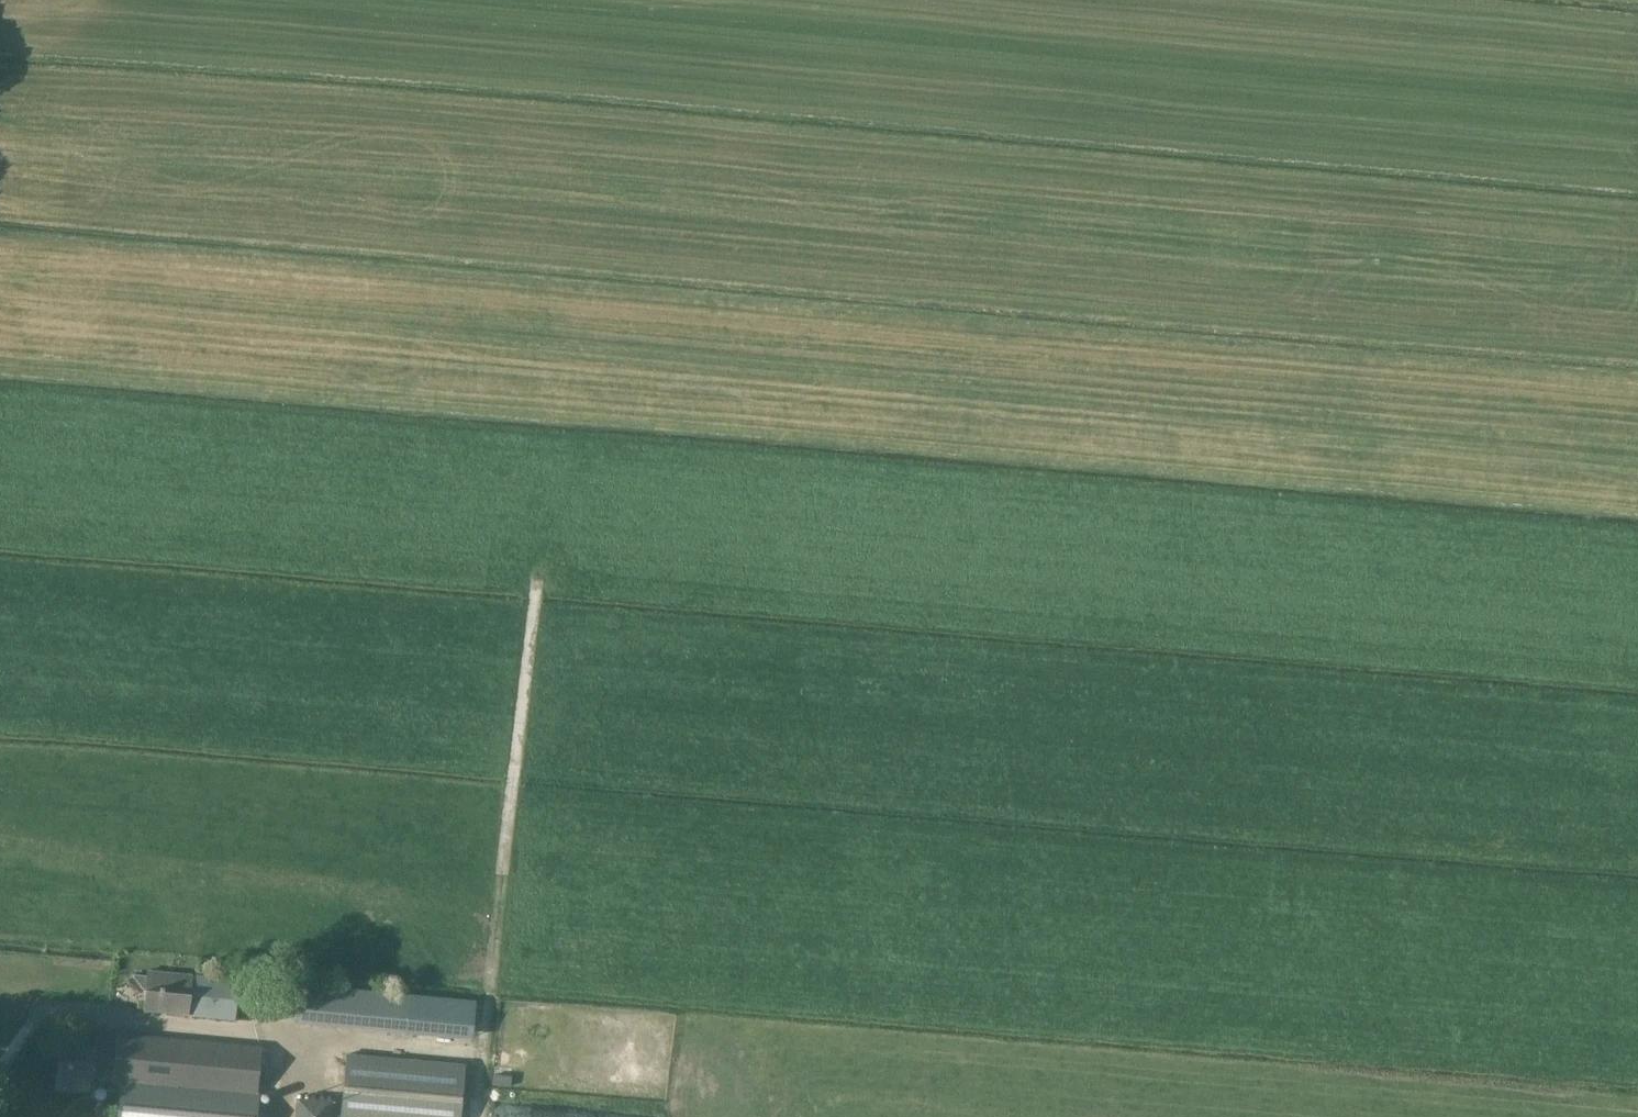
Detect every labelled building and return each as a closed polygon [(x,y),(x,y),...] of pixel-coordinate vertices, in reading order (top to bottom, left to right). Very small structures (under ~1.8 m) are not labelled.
[(147,971),(147,976),(132,975),(145,992),(143,1011),(235,1019),(239,980),(147,971)] [(367,991),(365,1029),(431,1035),(435,997),(367,991)] [(118,1034),(96,1033),(94,1048),(60,1044),(56,1088),(90,1091),(91,1079),(121,1082),(119,1106),(105,1105),(104,1116),(256,1116),(258,1094),(257,1094),(261,1049),(118,1034)] [(341,1116),(460,1116),(465,1064),(346,1054),(341,1116)]
